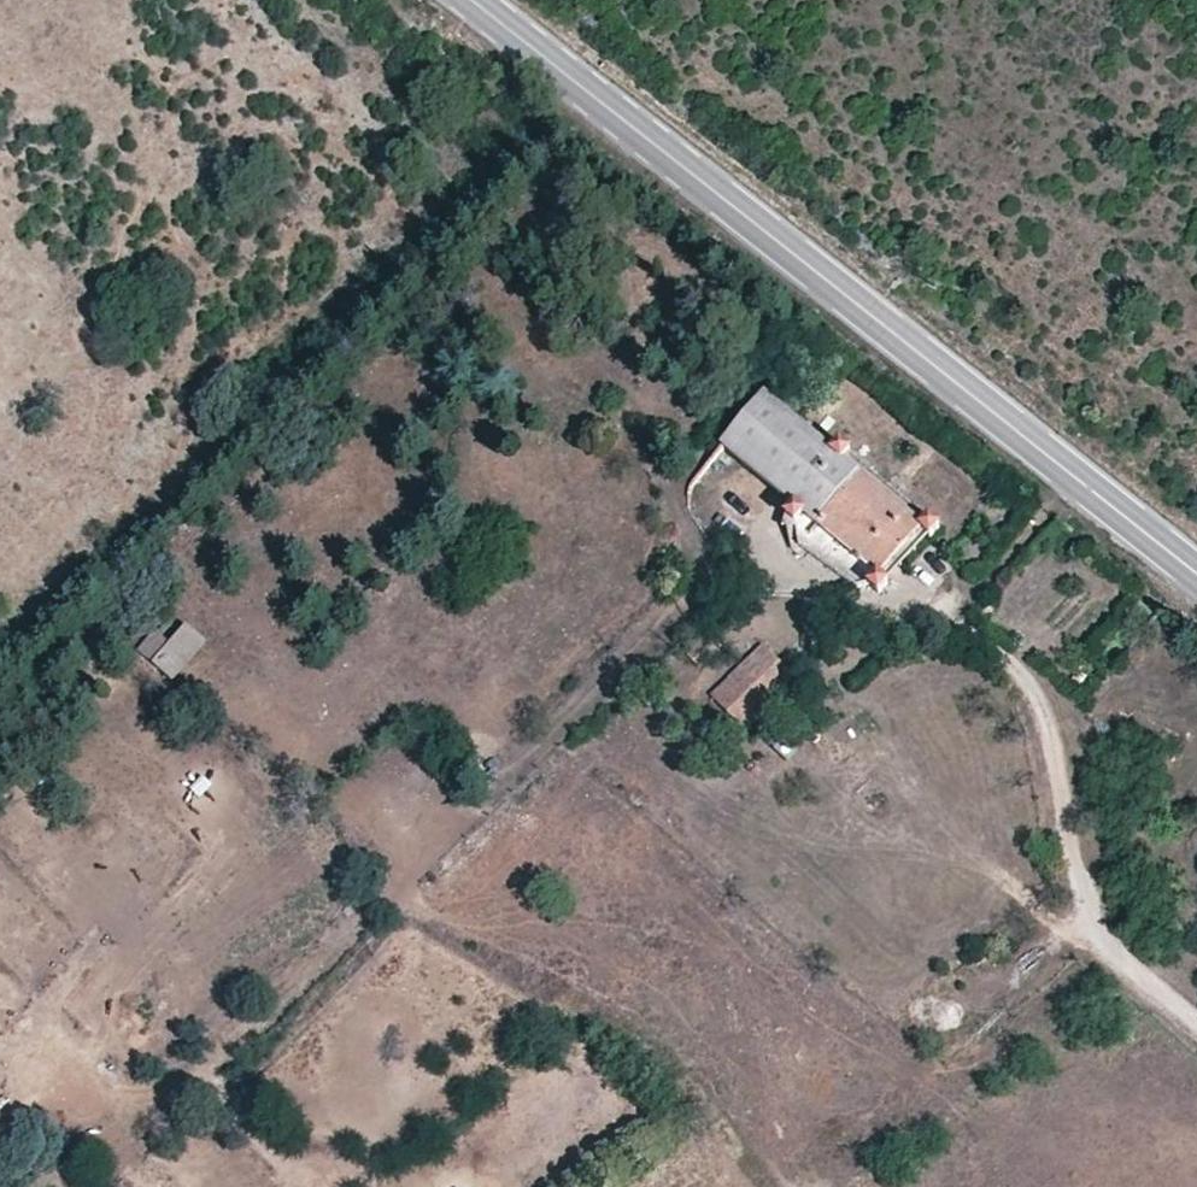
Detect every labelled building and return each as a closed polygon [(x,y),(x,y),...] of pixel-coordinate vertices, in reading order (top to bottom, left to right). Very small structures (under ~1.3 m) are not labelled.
[(926,539),(940,525),(926,513),(916,524),(842,462),(852,450),(837,438),(828,448),(764,393),(690,482),(703,492),(709,488),(751,518),(774,493),(786,505),(779,515),(798,530),(793,540),(858,585),(866,584),(876,593),(887,582),(878,574),(919,530),(926,539)] [(149,664),(170,682),(205,643),(185,625),(149,664)] [(740,732),(794,681),(758,647),(707,698),(740,732)]
